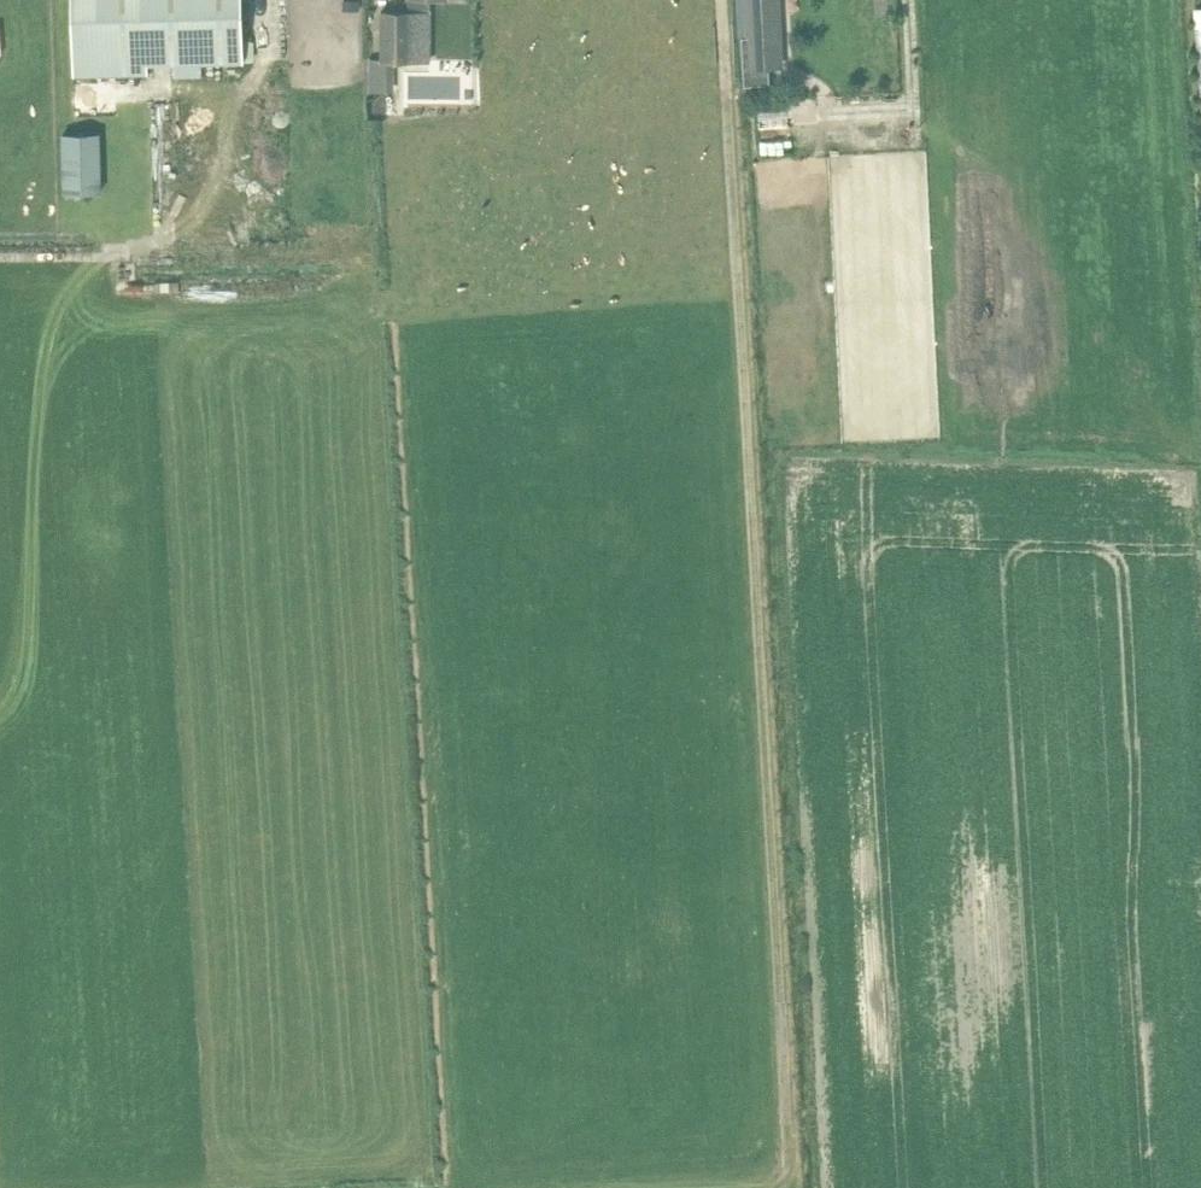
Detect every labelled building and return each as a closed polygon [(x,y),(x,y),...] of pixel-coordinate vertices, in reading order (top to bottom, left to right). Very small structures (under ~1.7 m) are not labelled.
[(73,74),(147,72),(147,63),(244,60),(242,0),(71,0),(73,74)] [(369,58),(369,90),(386,90),(386,61),(431,61),(430,11),(429,11),(429,0),(409,0),(409,10),(380,10),(380,57),(369,58)] [(742,36),(745,84),(770,82),(769,67),(776,66),(775,36),(779,36),(777,0),(747,0),(749,36),(742,36)] [(1200,119),(1200,6),(1193,6),(1200,119)] [(106,190),(105,131),(66,131),(67,191),(106,190)]
